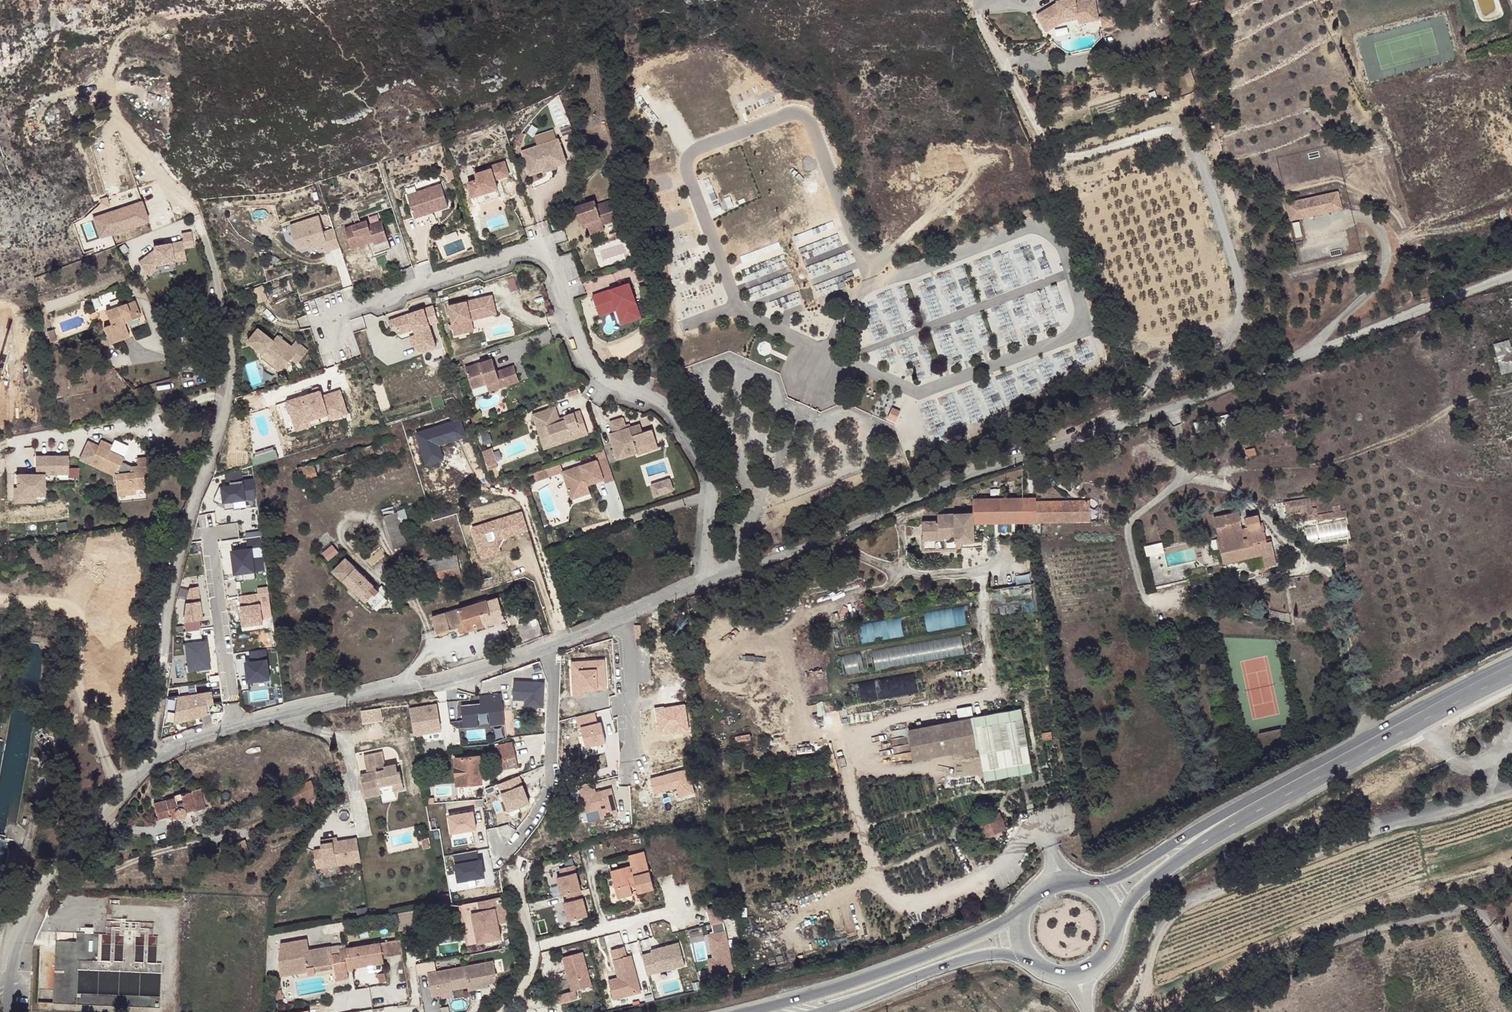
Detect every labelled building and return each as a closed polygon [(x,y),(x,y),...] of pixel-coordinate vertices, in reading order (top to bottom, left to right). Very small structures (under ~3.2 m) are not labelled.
[(1036,15),(1044,32),(1063,23),(1080,20),(1087,18),(1088,23),(1100,21),(1096,0),(1094,0),(1081,3),(1080,0),(1071,0),(1058,2),(1059,4),(1036,15)] [(1113,16),(1103,18),(1105,28),(1115,26),(1113,16)] [(1052,40),(1062,47),(1061,42),(1093,35),(1094,44),(1101,36),(1099,29),(1100,21),(1088,23),(1087,18),(1080,20),(1063,23),(1044,32),(1052,40)] [(568,166),(560,142),(523,154),(530,175),(543,170),(546,171),(555,169),(556,166),(557,170),(568,166)] [(469,186),(474,201),(499,192),(496,183),(494,179),(499,177),(501,182),(510,179),(506,165),(491,170),(492,173),(476,178),(478,184),(469,186)] [(543,170),(530,175),(531,178),(544,174),(545,176),(558,172),(557,170),(556,166),(555,169),(546,171),(543,170)] [(441,185),(407,196),(414,217),(427,213),(448,206),(441,185)] [(499,192),(474,201),(475,203),(484,201),(485,205),(501,199),(499,192)] [(1338,192),(1287,203),(1291,219),(1341,208),(1338,192)] [(101,238),(151,219),(142,198),(93,216),(101,238)] [(595,201),(574,208),(579,224),(586,222),(590,233),(604,229),(603,224),(616,219),(609,201),(596,206),(595,201)] [(427,213),(414,217),(417,226),(430,222),(427,213)] [(321,214),(290,224),(300,256),(341,244),(336,227),(325,230),(321,214)] [(367,220),(344,228),(351,248),(373,241),(374,244),(388,240),(381,221),(369,225),(367,220)] [(1299,221),(1292,223),(1295,237),(1302,236),(1299,221)] [(182,232),(183,239),(153,244),(154,253),(141,255),(145,274),(159,272),(158,265),(188,259),(186,248),(197,246),(194,230),(182,232)] [(807,260),(817,292),(846,283),(844,277),(861,272),(853,248),(840,252),(835,237),(813,244),(817,257),(807,260)] [(388,240),(374,244),(378,253),(391,249),(388,240)] [(781,296),(785,309),(803,303),(794,273),(749,286),(754,304),(781,296)] [(630,285),(593,298),(598,313),(615,307),(617,312),(621,310),(626,324),(641,319),(630,285)] [(467,301),(448,305),(452,324),(454,335),(469,332),(466,321),(471,320),(470,314),(479,312),(480,315),(496,312),(493,296),(467,301)] [(144,326),(137,302),(108,311),(112,325),(106,327),(112,344),(132,338),(130,331),(144,326)] [(615,307),(598,313),(599,317),(617,312),(615,307)] [(434,308),(421,312),(422,315),(433,311),(436,322),(429,325),(430,328),(440,324),(434,308)] [(621,310),(617,312),(621,326),(626,324),(621,310)] [(421,312),(389,323),(392,330),(397,328),(400,336),(400,337),(415,332),(420,346),(423,354),(438,349),(430,328),(429,325),(436,322),(433,311),(422,315),(421,312)] [(479,312),(470,314),(471,320),(497,314),(496,312),(480,315),(479,312)] [(53,329),(46,331),(50,342),(57,340),(53,329)] [(400,337),(400,336),(397,338),(403,342),(411,339),(414,348),(423,354),(420,346),(415,332),(400,337)] [(259,333),(252,343),(268,354),(265,358),(263,362),(274,371),(276,368),(283,373),(286,371),(294,361),(300,366),(310,353),(297,344),(293,350),(278,339),(275,344),(259,333)] [(14,355),(11,336),(0,338),(0,358),(14,355)] [(1493,344),(1502,374),(1511,371),(1511,346),(1511,347),(1509,340),(1493,344)] [(268,354),(252,343),(249,347),(265,358),(268,354)] [(488,391),(486,384),(499,379),(504,378),(506,385),(519,381),(514,366),(497,372),(492,358),(465,368),(472,388),(475,396),(488,391)] [(499,379),(486,384),(488,391),(506,385),(504,378),(499,379)] [(332,422),(349,416),(342,393),(325,399),(322,394),(289,405),(297,428),(330,417),(332,422)] [(910,407),(901,403),(897,412),(906,415),(910,407)] [(1219,413),(1221,422),(1222,422),(1237,417),(1264,406),(1264,403),(1219,413)] [(297,428),(289,405),(280,407),(290,436),(332,422),(330,417),(297,428)] [(1222,422),(1221,422),(1221,423),(1266,413),(1264,406),(1237,417),(1222,422)] [(557,408),(534,416),(542,440),(552,437),(554,443),(573,437),(574,441),(590,435),(582,412),(567,417),(567,418),(568,421),(562,423),(561,420),(557,408)] [(1283,411),(1270,415),(1270,423),(1284,420),(1283,411)] [(1221,422),(1219,413),(1193,418),(1195,429),(1221,423),(1221,422)] [(418,430),(425,461),(444,456),(441,443),(468,436),(463,419),(418,430)] [(624,419),(611,423),(615,434),(611,436),(614,445),(619,460),(639,453),(638,450),(658,443),(654,430),(644,433),(641,425),(630,429),(628,430),(627,427),(624,419)] [(552,437),(542,440),(546,450),(574,441),(573,437),(554,443),(552,437)] [(1260,442),(1249,445),(1252,455),(1261,453),(1260,442)] [(658,443),(638,450),(639,453),(640,455),(660,448),(658,443)] [(113,481),(113,500),(141,499),(141,475),(149,474),(148,466),(137,466),(137,473),(130,473),(120,468),(122,464),(109,456),(111,450),(101,445),(88,467),(113,481)] [(1119,445),(1107,449),(1109,456),(1121,452),(1119,445)] [(493,447),(483,450),(490,469),(499,466),(493,447)] [(596,452),(598,459),(563,469),(572,501),(593,495),(590,485),(615,478),(607,449),(596,452)] [(70,466),(70,454),(36,454),(36,473),(80,473),(80,466),(70,466)] [(561,463),(534,473),(536,480),(564,471),(561,463)] [(315,464),(303,467),(307,480),(319,476),(315,464)] [(12,471),(12,502),(37,502),(37,493),(46,493),(46,471),(12,471)] [(234,504),(257,501),(254,483),(243,485),(242,473),(227,477),(228,486),(231,486),(232,488),(221,490),(215,503),(220,505),(221,503),(225,504),(226,507),(226,512),(235,511),(234,504)] [(1310,498),(1285,502),(1286,514),(1302,511),(1303,520),(1318,518),(1318,521),(1331,519),(1332,519),(1347,517),(1346,510),(1340,510),(1339,505),(1332,506),(1333,512),(1317,514),(1316,508),(1312,509),(1310,498)] [(141,499),(113,500),(113,507),(141,506),(141,499)] [(1021,502),(1021,526),(1088,524),(1088,505),(1035,507),(1035,501),(1021,502)] [(1021,526),(1021,502),(970,504),(971,518),(971,528),(1021,526)] [(501,539),(529,531),(524,511),(473,525),(482,556),(504,550),(501,539)] [(1215,528),(1225,526),(1224,524),(1241,520),(1239,511),(1213,517),(1215,528)] [(407,547),(396,514),(382,519),(393,551),(407,547)] [(971,518),(936,519),(936,526),(922,527),(922,534),(929,533),(930,543),(954,543),(954,553),(972,552),(972,542),(971,528),(971,518)] [(1262,525),(1259,524),(1218,532),(1223,561),(1263,552),(1264,552),(1263,545),(1268,544),(1267,540),(1265,536),(1265,532),(1266,530),(1265,528),(1262,525)] [(1264,552),(1263,552),(1265,565),(1277,562),(1271,538),(1268,539),(1266,530),(1265,532),(1265,536),(1267,540),(1268,544),(1263,545),(1264,552)] [(929,533),(922,534),(923,554),(954,553),(954,543),(930,543),(929,533)] [(1162,538),(1144,542),(1147,551),(1163,547),(1162,538)] [(256,574),(267,573),(265,559),(254,561),(252,551),(263,549),(262,539),(247,541),(249,551),(233,554),(236,577),(244,576),(256,574)] [(330,559),(339,550),(334,544),(324,553),(330,559)] [(457,554),(427,560),(430,573),(431,581),(461,575),(459,566),(457,554)] [(694,558),(686,558),(686,567),(693,568),(694,558)] [(1150,568),(1153,581),(1154,581),(1174,578),(1174,580),(1189,577),(1188,574),(1185,561),(1167,565),(1150,568)] [(336,577),(344,583),(356,571),(348,564),(336,577)] [(374,587),(356,571),(344,583),(362,600),(374,587)] [(256,574),(244,576),(245,584),(257,583),(256,574)] [(270,584),(259,587),(260,593),(271,590),(270,584)] [(379,592),(374,587),(362,600),(366,605),(379,592)] [(186,634),(201,632),(202,632),(200,622),(203,622),(198,589),(191,591),(187,604),(184,624),(186,634)] [(242,628),(264,626),(261,592),(240,594),(242,628)] [(437,636),(458,630),(464,628),(466,634),(505,621),(498,600),(488,604),(487,602),(432,619),(437,636)] [(969,623),(965,605),(925,613),(929,631),(969,623)] [(904,638),(903,619),(861,622),(863,640),(904,638)] [(518,631),(525,647),(543,639),(537,623),(518,631)] [(186,634),(184,635),(186,647),(184,648),(186,664),(189,663),(190,672),(201,671),(202,676),(211,675),(206,645),(203,645),(201,632),(186,634)] [(877,668),(977,652),(974,634),(874,649),(877,668)] [(563,650),(564,684),(596,683),(595,649),(563,650)] [(267,652),(251,655),(252,664),(247,665),(249,685),(271,682),(267,652)] [(844,656),(848,674),(865,670),(862,653),(844,656)] [(916,675),(874,678),(875,696),(918,693),(916,675)] [(514,680),(514,699),(525,699),(525,706),(545,706),(546,680),(514,680)] [(222,683),(167,691),(163,725),(202,720),(202,718),(226,715),(222,683)] [(502,696),(480,698),(480,705),(481,708),(471,709),(470,706),(461,707),(463,728),(477,727),(476,714),(489,713),(491,728),(504,727),(502,696)] [(573,731),(593,727),(587,700),(567,704),(573,731)] [(439,706),(412,711),(417,736),(444,731),(439,706)] [(959,715),(974,714),(973,706),(959,707),(959,715)] [(1025,708),(975,718),(981,749),(983,749),(1031,739),(1025,708)] [(912,731),(919,762),(981,749),(975,718),(912,731)] [(1031,739),(983,749),(990,781),(1038,771),(1031,739)] [(513,742),(494,747),(500,770),(518,766),(513,742)] [(382,751),(367,754),(371,772),(368,772),(359,774),(363,790),(380,786),(392,784),(394,792),(404,790),(400,770),(398,771),(396,763),(385,766),(382,751)] [(479,757),(454,759),(456,787),(473,785),(473,784),(482,783),(479,757)] [(698,793),(689,766),(650,779),(656,796),(677,789),(680,799),(698,793)] [(583,769),(569,773),(578,804),(589,801),(591,808),(610,802),(602,775),(586,780),(583,769)] [(523,777),(488,785),(491,798),(499,796),(503,811),(530,805),(523,777)] [(201,802),(194,783),(174,790),(174,792),(149,802),(154,814),(166,809),(167,812),(174,810),(176,810),(177,810),(180,809),(182,809),(182,808),(182,806),(190,804),(190,806),(201,802)] [(380,786),(363,790),(365,798),(382,794),(380,786)] [(476,810),(449,812),(451,832),(477,830),(476,810)] [(980,817),(983,823),(996,818),(993,812),(980,817)] [(983,823),(979,825),(984,839),(1006,830),(1000,816),(996,818),(983,823)] [(233,829),(230,823),(218,828),(221,834),(233,829)] [(365,864),(360,838),(342,842),(326,844),(328,852),(320,854),(323,872),(365,864)] [(453,854),(458,882),(487,876),(486,870),(494,868),(490,847),(453,854)] [(85,854),(80,850),(74,857),(79,860),(80,860),(81,861),(82,863),(85,865),(88,864),(90,862),(91,860),(90,857),(88,855),(86,854),(84,855),(85,854)] [(624,866),(614,869),(615,874),(605,876),(610,898),(625,895),(623,885),(629,884),(631,893),(647,889),(639,853),(622,857),(624,866)] [(561,894),(575,890),(569,865),(554,868),(556,876),(552,877),(556,895),(561,894)] [(575,890),(561,894),(563,901),(558,903),(562,921),(581,916),(575,890)] [(509,892),(483,897),(484,907),(480,908),(478,908),(484,939),(507,934),(504,919),(514,917),(509,892)] [(432,907),(401,912),(403,924),(418,922),(417,916),(433,914),(432,907)] [(478,908),(466,910),(471,936),(479,934),(480,939),(484,939),(478,908)] [(713,908),(700,911),(704,927),(709,925),(711,935),(702,937),(708,961),(701,962),(705,978),(728,973),(713,908)] [(166,962),(161,961),(105,958),(106,932),(83,931),(82,941),(60,939),(57,1002),(163,1009),(164,996),(114,994),(82,992),(83,967),(115,969),(165,972),(166,962)] [(402,956),(399,939),(384,942),(387,959),(402,956)] [(311,976),(319,975),(318,967),(336,964),(337,972),(339,981),(352,979),(350,969),(356,968),(356,964),(387,959),(384,942),(344,950),(343,945),(309,951),(307,941),(280,946),(280,960),(283,978),(310,972),(311,976)] [(675,967),(670,945),(642,951),(643,953),(634,955),(638,975),(675,967)] [(617,946),(604,949),(610,977),(611,980),(601,982),(604,999),(632,993),(624,955),(619,956),(617,946)] [(576,951),(556,956),(564,990),(550,993),(552,1001),(569,997),(567,989),(584,985),(576,951)] [(520,952),(512,954),(514,961),(522,959),(520,952)] [(498,959),(469,965),(473,985),(474,989),(494,985),(493,982),(498,981),(502,976),(498,959)] [(522,959),(514,961),(516,969),(524,967),(522,959)] [(318,967),(319,975),(337,972),(336,964),(318,967)] [(469,965),(433,972),(438,996),(459,991),(458,989),(473,985),(469,965)] [(384,973),(377,974),(379,982),(386,981),(384,973)]
